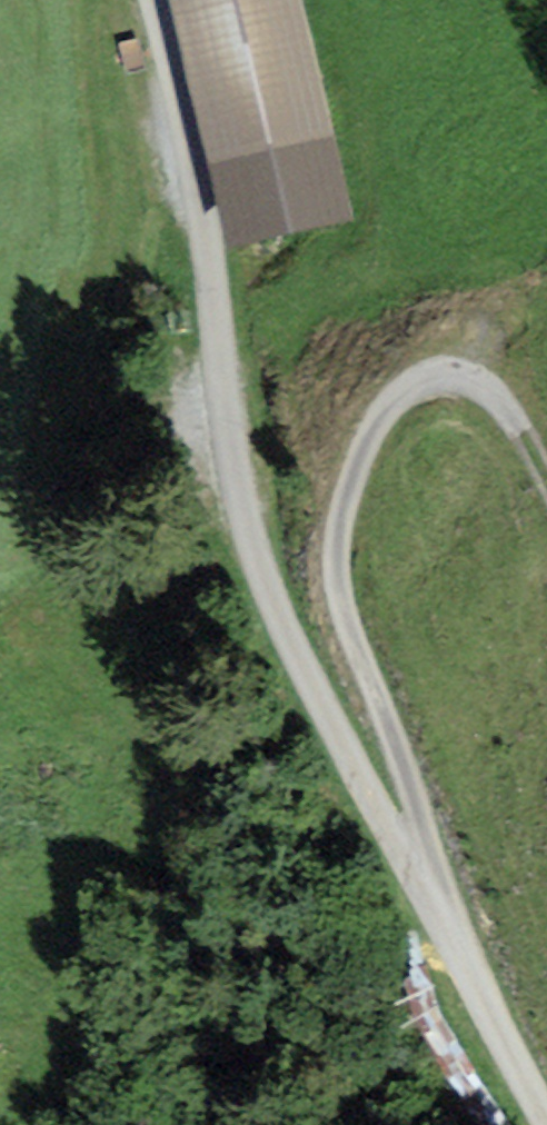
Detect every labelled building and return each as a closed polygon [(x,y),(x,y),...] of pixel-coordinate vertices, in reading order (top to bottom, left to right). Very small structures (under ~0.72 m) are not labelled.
[(299,0),(200,0),(171,8),(237,256),(358,224),(299,0)]
